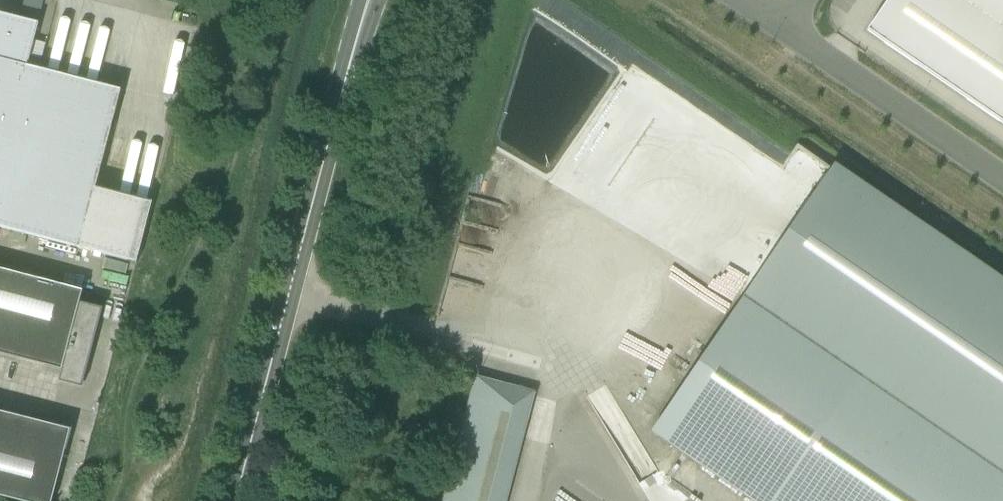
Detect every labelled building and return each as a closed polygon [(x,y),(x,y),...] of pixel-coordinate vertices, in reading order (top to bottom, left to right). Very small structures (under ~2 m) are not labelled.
[(44,0),(27,0),(24,16),(41,19),(44,0)] [(867,31),(1002,125),(1002,0),(888,0),(867,31)] [(137,264),(152,204),(95,189),(121,91),(39,70),(41,64),(28,60),(38,24),(0,15),(0,229),(137,264)] [(744,298),(1002,475),(1002,286),(832,169),(744,298)] [(79,304),(82,292),(0,270),(0,355),(62,371),(79,304)] [(744,298),(653,431),(755,500),(1002,500),(1002,475),(744,298)] [(102,310),(79,304),(62,371),(59,383),(82,389),(102,310)] [(529,413),(534,393),(475,377),(443,500),(506,500),(529,413)] [(0,411),(0,497),(16,500),(52,500),(71,429),(0,411)]
